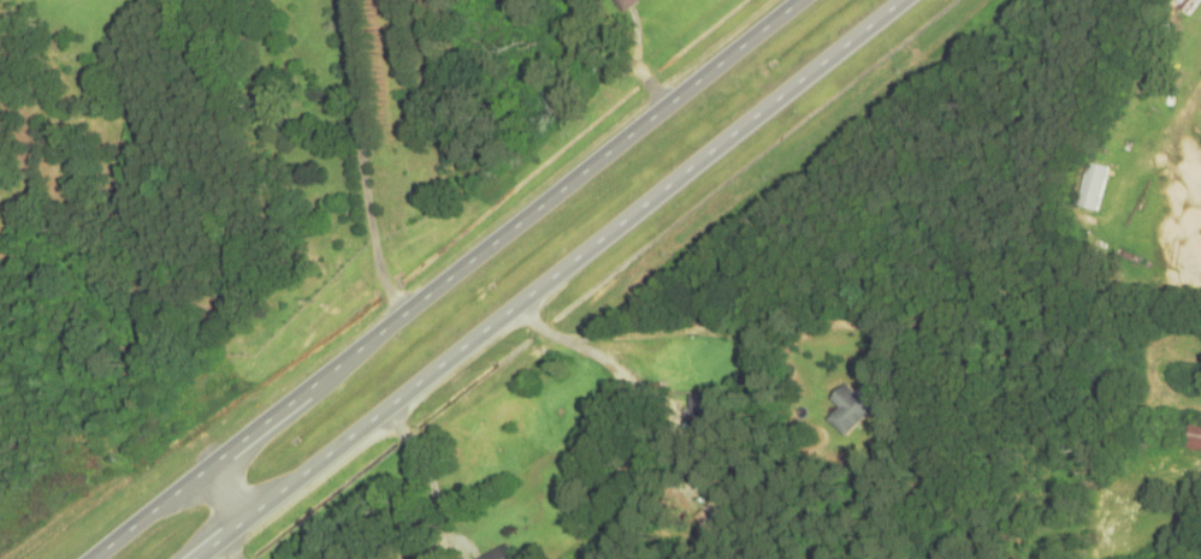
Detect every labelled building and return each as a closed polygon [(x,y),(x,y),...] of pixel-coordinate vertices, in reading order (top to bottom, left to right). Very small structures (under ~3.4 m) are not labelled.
[(622,13),(640,0),(612,0),(622,13)] [(1075,207),(1098,212),(1108,168),(1085,163),(1075,207)] [(877,402),(861,387),(854,394),(844,383),(829,399),(838,408),(827,420),(844,437),(877,402)] [(1188,420),(1183,449),(1200,452),(1200,422),(1188,420)] [(506,544),(477,558),(514,558),(506,544)]
